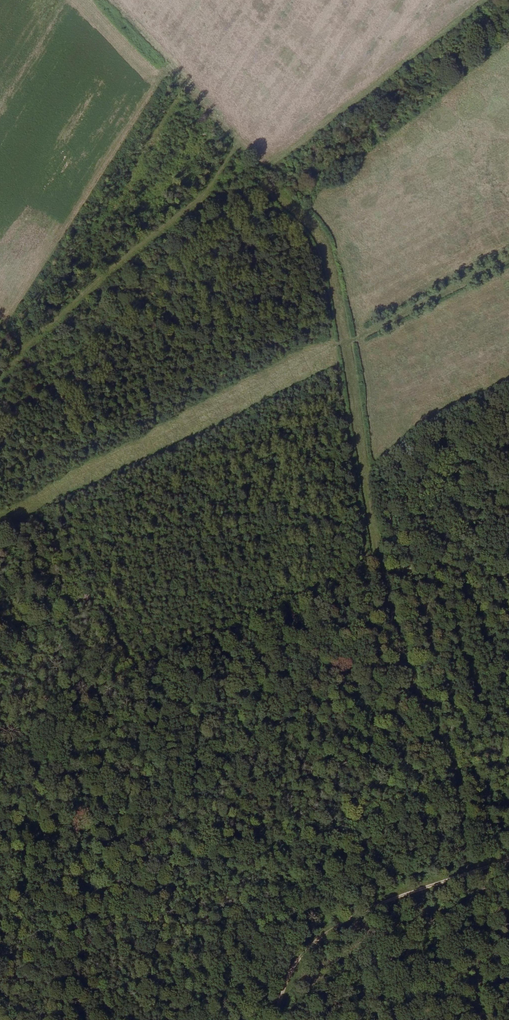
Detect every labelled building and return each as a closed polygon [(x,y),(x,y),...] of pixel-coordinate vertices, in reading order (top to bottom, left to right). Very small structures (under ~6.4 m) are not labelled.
[(493,912),(485,921),(494,929),(502,920),(493,912)]
